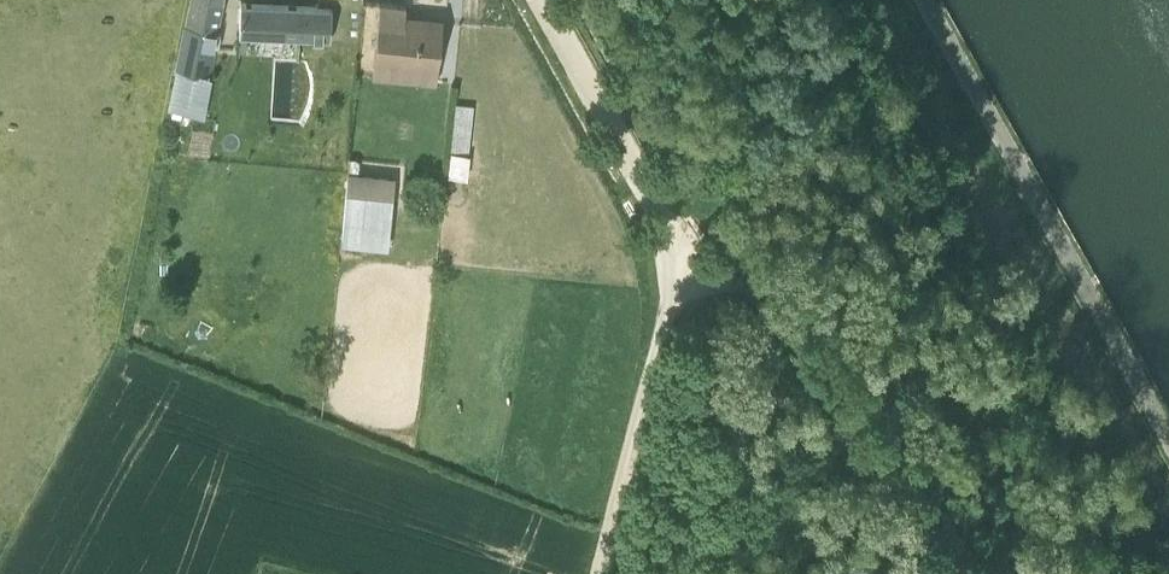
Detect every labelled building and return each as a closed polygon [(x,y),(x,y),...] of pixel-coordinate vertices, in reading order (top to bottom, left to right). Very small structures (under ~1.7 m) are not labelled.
[(169,109),(206,116),(210,96),(208,96),(211,77),(207,76),(223,0),(191,0),(169,109)] [(363,0),(318,0),(318,7),(242,5),(239,35),(326,40),(329,9),(362,10),(363,0)] [(379,3),(371,76),(435,82),(442,17),(404,13),(405,6),(379,3)] [(454,102),(449,149),(467,151),(473,103),(454,102)] [(449,150),(446,175),(466,177),(468,152),(449,150)] [(394,174),(346,169),(344,190),(346,190),(392,195),(394,174)] [(392,195),(346,190),(341,243),(388,248),(393,195),(392,195)]
